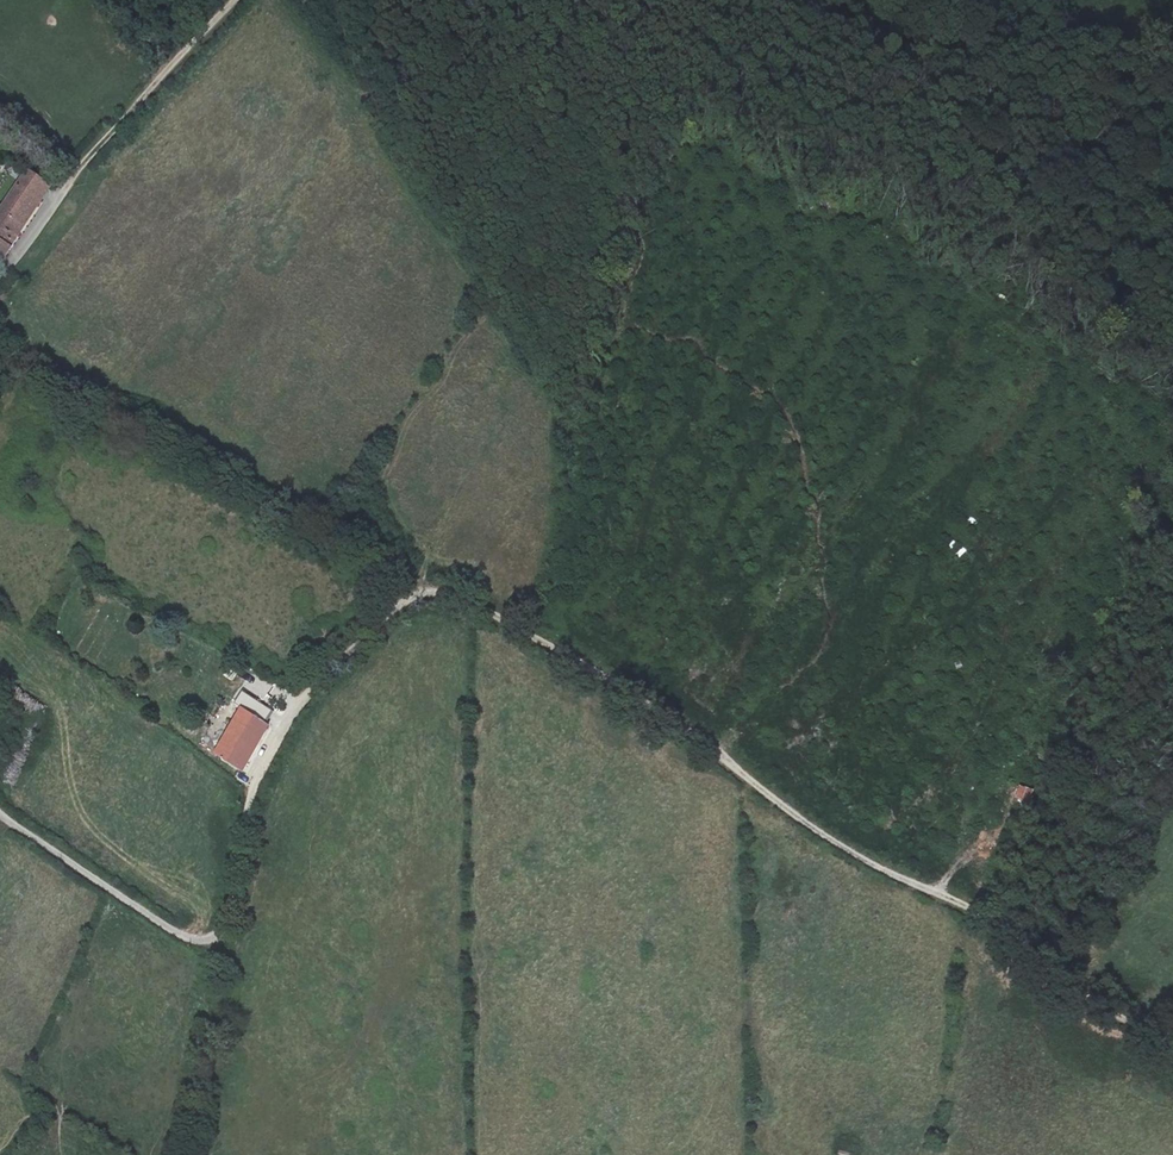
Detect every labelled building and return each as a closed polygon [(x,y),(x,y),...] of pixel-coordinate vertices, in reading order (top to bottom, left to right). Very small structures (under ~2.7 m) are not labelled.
[(43,189),(24,176),(0,212),(0,262),(2,259),(15,241),(10,237),(43,189)] [(48,190),(43,189),(10,237),(15,241),(26,225),(48,190)] [(289,703),(295,694),(273,681),(268,690),(289,703)] [(235,722),(230,732),(256,748),(270,724),(243,709),(235,722)] [(243,770),(256,748),(230,732),(218,754),(243,770)] [(1018,786),(1016,797),(1031,799),(1033,788),(1018,786)]
